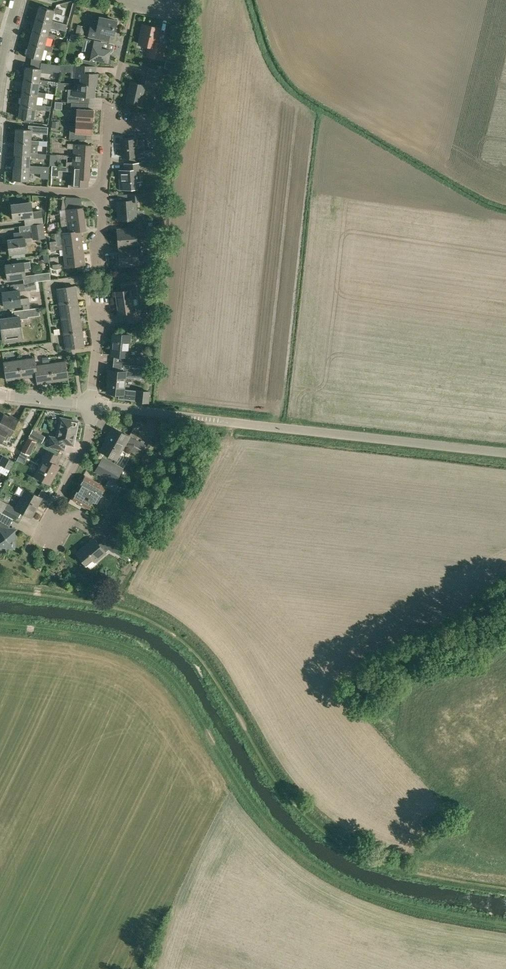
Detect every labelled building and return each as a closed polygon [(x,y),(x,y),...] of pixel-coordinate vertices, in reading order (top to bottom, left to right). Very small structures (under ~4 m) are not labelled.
[(51,22),(52,20),(54,13),(61,15),(63,10),(54,8),(54,10),(39,6),(36,18),(51,22)] [(113,35),(117,20),(99,16),(97,24),(91,23),(88,36),(108,41),(109,34),(113,35)] [(52,20),(51,22),(36,18),(32,30),(48,34),(48,32),(50,25),(58,27),(57,28),(66,31),(67,24),(52,20)] [(77,24),(75,33),(83,35),(85,26),(77,24)] [(162,58),(165,44),(157,42),(160,28),(143,25),(139,44),(149,46),(147,55),(162,58)] [(48,32),(48,34),(32,30),(29,42),(44,46),(45,44),(47,37),(55,39),(56,34),(48,32)] [(94,40),(84,38),(82,50),(91,53),(90,58),(108,62),(110,50),(101,48),(102,42),(94,40)] [(29,42),(26,55),(32,56),(31,61),(41,62),(41,59),(44,49),(52,51),(53,47),(45,45),(44,46),(29,42)] [(166,60),(165,68),(177,70),(178,63),(166,60)] [(25,66),(23,79),(24,79),(39,81),(39,79),(40,74),(40,72),(53,74),(53,72),(60,72),(61,65),(41,62),(31,61),(30,67),(25,66)] [(97,85),(97,73),(95,73),(96,66),(88,65),(80,65),(72,64),(62,64),(61,68),(71,69),(71,77),(80,77),(80,83),(97,85)] [(160,83),(162,70),(148,67),(146,79),(160,83)] [(23,79),(22,91),(22,92),(37,94),(38,91),(39,84),(47,85),(47,80),(39,79),(39,81),(24,79),(23,79)] [(126,101),(128,101),(128,104),(132,104),(133,103),(141,104),(145,85),(130,82),(126,101)] [(68,89),(67,102),(71,102),(88,103),(89,103),(90,96),(94,97),(95,85),(80,83),(78,83),(77,90),(72,89),(68,89)] [(22,91),(20,104),(36,106),(36,104),(37,96),(45,97),(46,93),(38,91),(37,94),(22,92),(22,91)] [(88,109),(88,103),(71,102),(70,115),(76,115),(76,121),(77,121),(93,122),(93,109),(88,109)] [(36,106),(20,104),(18,117),(24,118),(24,122),(33,122),(35,109),(50,111),(51,106),(36,104),(36,106)] [(93,122),(77,121),(76,121),(75,126),(70,126),(69,138),(86,139),(86,133),(92,134),(93,122)] [(47,135),(48,128),(31,127),(31,129),(16,128),(15,141),(31,142),(31,140),(31,132),(39,133),(39,134),(47,135)] [(121,144),(120,144),(120,148),(121,148),(122,157),(129,157),(129,163),(140,163),(145,162),(144,150),(137,151),(136,138),(120,139),(121,144)] [(30,155),(30,152),(31,145),(39,145),(39,140),(31,140),(31,142),(15,141),(14,154),(30,155)] [(91,156),(91,145),(74,143),(67,143),(67,148),(73,149),(73,155),(91,156)] [(152,161),(152,163),(152,162),(152,150),(144,150),(145,162),(152,161)] [(14,154),(13,166),(29,167),(29,165),(30,157),(38,158),(38,153),(30,152),(30,155),(14,154)] [(66,161),(66,166),(90,168),(91,156),(73,155),(72,162),(66,161)] [(125,170),(119,170),(120,189),(137,188),(136,181),(142,180),(141,169),(140,163),(129,163),(124,163),(125,170)] [(13,166),(13,179),(28,180),(29,172),(41,173),(40,177),(48,178),(49,166),(29,165),(29,167),(13,166)] [(66,166),(65,171),(72,171),(71,178),(71,185),(82,186),(83,179),(89,179),(90,168),(66,166)] [(136,219),(135,200),(142,200),(142,193),(127,194),(128,200),(117,201),(117,206),(116,206),(116,209),(117,209),(118,220),(136,219)] [(66,209),(82,207),(81,197),(74,197),(65,197),(66,198),(65,199),(66,209)] [(30,224),(43,222),(41,210),(32,211),(31,201),(11,204),(13,219),(24,218),(25,225),(30,224)] [(60,221),(84,218),(83,207),(82,207),(66,209),(65,209),(66,216),(60,217),(60,221)] [(84,218),(60,221),(61,226),(68,225),(68,231),(68,232),(81,230),(81,231),(86,230),(84,218)] [(30,224),(32,239),(45,238),(43,223),(43,222),(30,224)] [(118,247),(140,246),(139,239),(137,240),(136,228),(117,229),(118,247)] [(25,256),(25,252),(26,252),(25,241),(32,241),(30,230),(13,232),(14,238),(8,239),(10,254),(13,253),(13,258),(25,256)] [(68,231),(61,232),(62,244),(82,241),(81,231),(81,230),(68,232),(68,231)] [(56,240),(49,241),(50,250),(63,248),(64,255),(84,253),(82,241),(62,244),(57,244),(56,240)] [(140,246),(118,247),(119,266),(138,264),(137,252),(140,252),(140,246)] [(84,253),(64,255),(65,267),(85,265),(84,253)] [(8,279),(25,277),(24,269),(30,268),(30,261),(23,262),(6,264),(8,279)] [(51,279),(50,272),(36,274),(37,281),(51,279)] [(36,289),(35,281),(24,283),(25,290),(36,289)] [(139,304),(136,282),(121,284),(122,291),(115,292),(118,314),(126,313),(127,323),(148,319),(145,303),(139,304)] [(59,304),(77,301),(75,286),(57,288),(59,304)] [(23,309),(29,308),(29,303),(28,297),(19,299),(18,290),(2,291),(4,307),(20,305),(20,304),(22,304),(23,309)] [(61,318),(79,316),(77,301),(59,304),(61,318)] [(29,308),(23,309),(24,317),(39,315),(39,307),(30,308),(29,308)] [(22,339),(19,316),(0,318),(0,320),(3,341),(22,339)] [(63,333),(82,331),(79,316),(61,318),(63,333)] [(66,349),(84,346),(82,331),(63,333),(66,349)] [(113,333),(110,355),(124,356),(124,364),(124,365),(143,366),(145,367),(145,366),(149,366),(150,359),(146,359),(146,358),(128,356),(130,335),(113,333)] [(36,376),(35,365),(34,357),(19,360),(22,378),(36,376)] [(6,380),(22,378),(19,360),(4,362),(6,380)] [(50,363),(53,381),(68,379),(65,361),(50,363)] [(37,384),(53,381),(50,363),(35,365),(36,376),(37,384)] [(108,370),(107,382),(108,383),(107,392),(119,394),(118,398),(137,400),(137,401),(148,402),(149,391),(138,390),(138,391),(124,390),(125,376),(144,378),(144,376),(150,377),(151,366),(149,366),(145,366),(145,367),(143,366),(124,365),(124,364),(113,363),(112,370),(108,370)] [(4,414),(0,421),(0,442),(1,443),(6,433),(10,435),(18,420),(11,416),(11,418),(4,414)] [(73,445),(78,421),(60,417),(56,437),(50,436),(48,446),(64,449),(65,443),(73,445)] [(129,436),(113,427),(110,433),(109,432),(106,438),(106,439),(100,450),(116,459),(125,444),(131,448),(130,450),(139,455),(144,445),(136,441),(136,440),(129,436)] [(28,437),(36,441),(40,433),(32,429),(28,437)] [(36,441),(28,437),(21,451),(29,455),(37,441),(36,441)] [(152,450),(156,443),(150,440),(146,446),(152,450)] [(49,484),(59,466),(54,463),(58,456),(47,450),(43,458),(44,459),(34,476),(49,484)] [(15,462),(3,455),(0,460),(0,468),(9,472),(15,462)] [(95,471),(115,482),(123,468),(103,457),(95,471)] [(106,486),(85,475),(80,483),(79,483),(75,491),(76,491),(72,499),(87,507),(91,500),(96,503),(101,495),(106,486)] [(42,498),(26,489),(15,508),(6,503),(5,505),(0,503),(0,512),(13,518),(19,522),(24,513),(31,517),(42,498)] [(13,518),(0,512),(0,546),(14,548),(16,529),(9,528),(9,526),(13,518)] [(36,528),(39,523),(29,517),(26,521),(36,528)] [(108,536),(132,550),(135,543),(137,544),(141,536),(125,527),(121,534),(112,529),(108,536)] [(131,551),(132,550),(108,536),(107,536),(98,544),(93,538),(76,552),(86,564),(85,564),(86,566),(87,565),(90,569),(97,563),(95,561),(105,552),(108,549),(120,555),(122,554),(127,557),(129,554),(132,556),(134,552),(131,551)]
